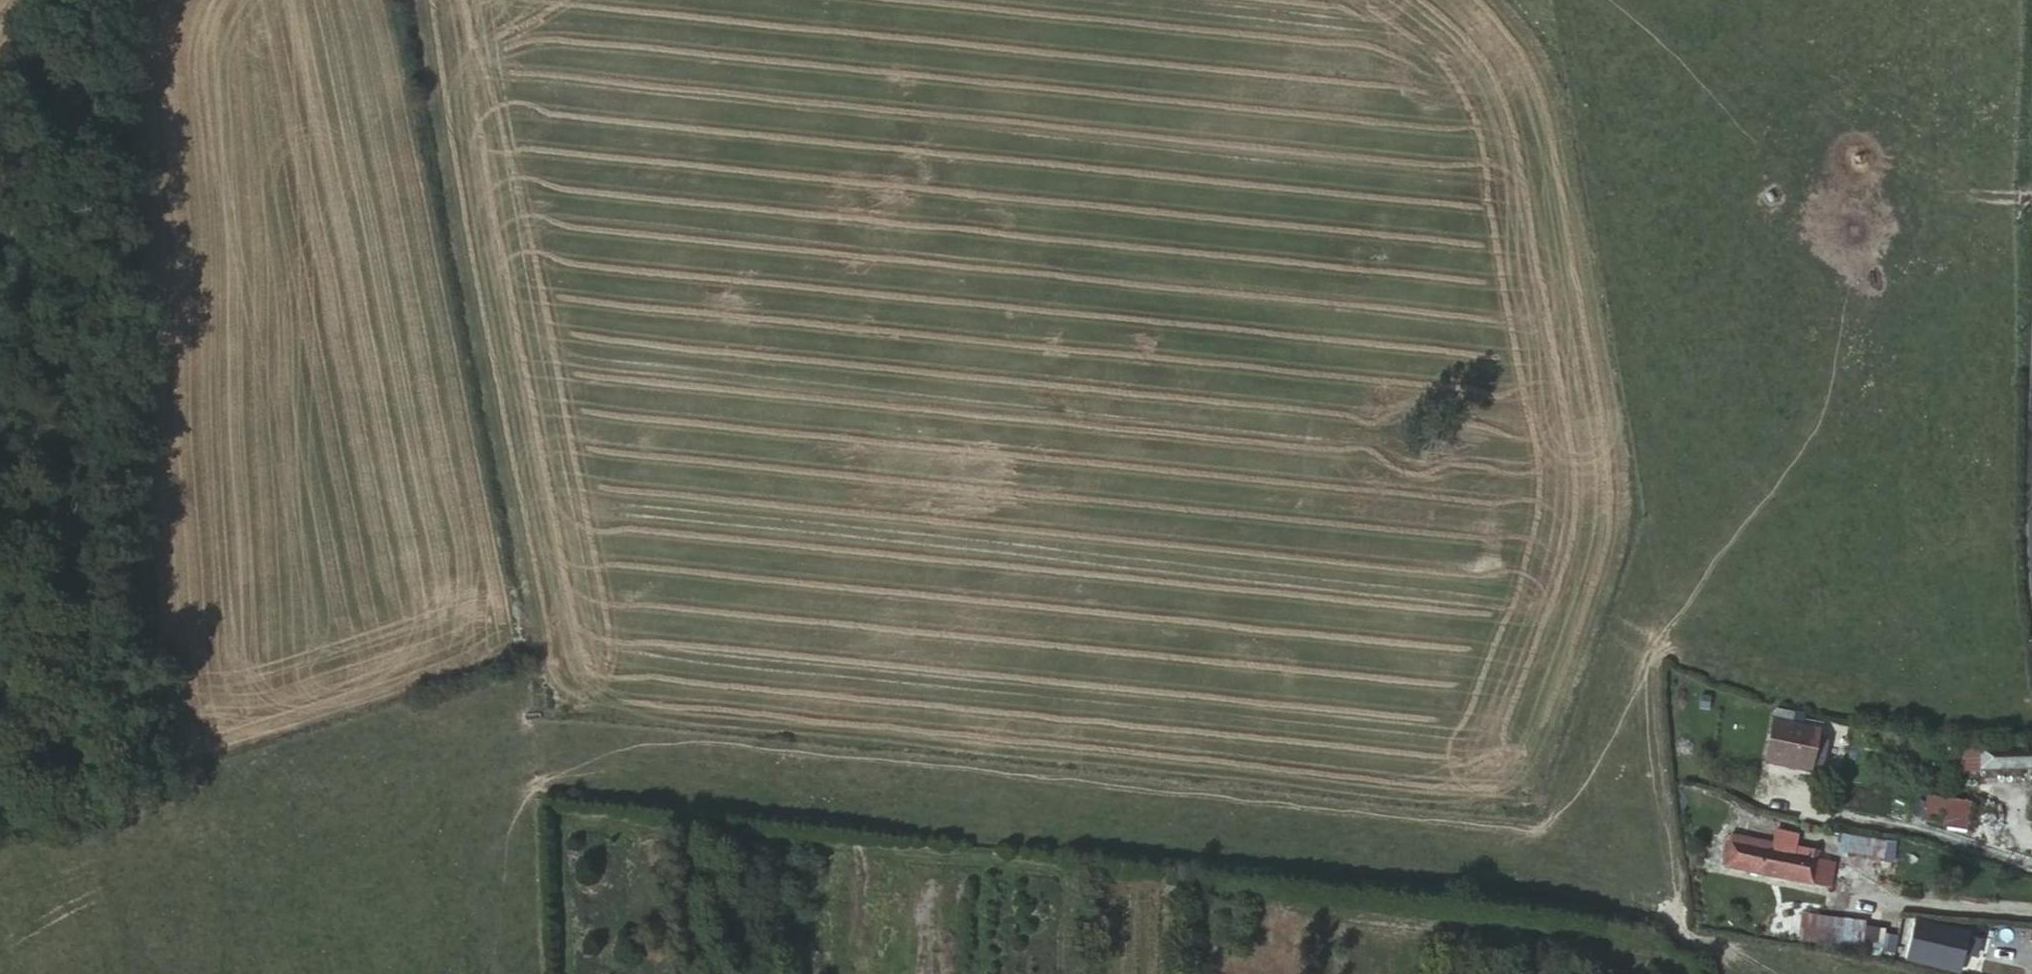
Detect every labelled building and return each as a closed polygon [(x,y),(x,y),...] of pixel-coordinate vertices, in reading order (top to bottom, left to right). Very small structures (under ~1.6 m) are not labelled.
[(1791,708),(1768,703),(1757,759),(1801,770),(1804,759),(1816,761),(1821,730),(1789,722),(1791,708)] [(1948,735),(1947,765),(2031,769),(2031,738),(1948,735)] [(1974,820),(1976,794),(1955,789),(1954,795),(1933,792),(1932,814),(1974,820)] [(1728,834),(1723,861),(1815,885),(1820,857),(1728,834)] [(1893,960),(1897,929),(1805,919),(1802,950),(1893,960)] [(1952,966),(1956,944),(1903,931),(1899,955),(1952,966)] [(2012,951),(2008,973),(2031,973),(2031,954),(2012,951)] [(1964,973),(2001,973),(2002,962),(1964,960),(1964,973)]
